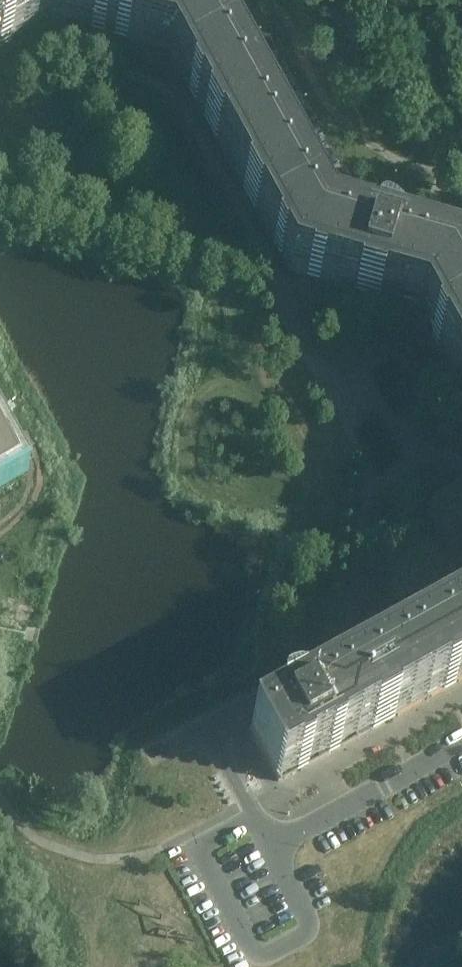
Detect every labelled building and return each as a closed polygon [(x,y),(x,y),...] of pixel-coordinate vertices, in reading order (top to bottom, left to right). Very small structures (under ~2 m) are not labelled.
[(208,5),(189,0),(0,0),(0,47),(49,21),(72,27),(71,30),(72,30),(77,32),(114,42),(114,39),(168,55),(290,275),(379,301),(395,245),(395,244),(391,241),(388,238),(384,236),(379,235),(376,234),(373,236),(371,238),(329,225),(208,5)] [(461,263),(422,253),(395,245),(379,301),(395,306),(395,307),(397,307),(406,309),(416,312),(421,313),(461,387),(461,266),(461,263)] [(0,442),(0,480),(16,472),(0,442)] [(355,672),(354,671),(299,702),(295,702),(290,702),(286,704),(281,706),(279,708),(278,710),(278,713),(249,729),(278,781),(461,680),(461,613),(355,672)]
